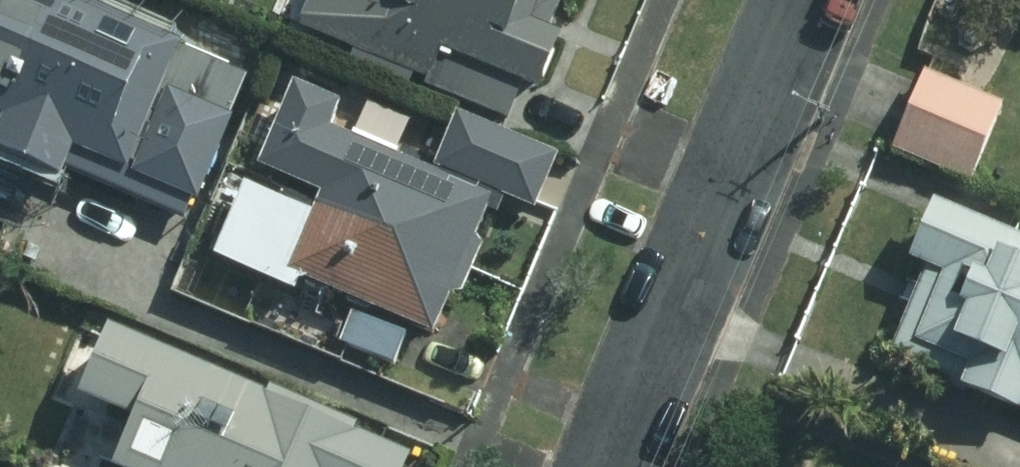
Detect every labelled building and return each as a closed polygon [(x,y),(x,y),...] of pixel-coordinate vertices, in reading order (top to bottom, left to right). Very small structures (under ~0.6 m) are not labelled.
[(48,0),(0,0),(0,158),(46,176),(57,147),(136,178),(156,126),(207,146),(220,114),(201,106),(210,84),(157,64),(163,45),(48,0)] [(344,63),(399,86),(406,72),(422,78),(420,84),(497,116),(511,83),(525,89),(547,37),(538,34),(552,0),(306,0),(296,25),(350,48),(344,63)] [(921,74),(887,152),(965,184),(997,106),(921,74)] [(482,197),(320,129),(329,107),(282,87),(248,168),(313,194),(294,238),(225,209),(203,259),(282,291),(289,275),(424,333),(441,294),(453,293),(470,250),(464,239),(482,197)] [(531,157),(459,129),(444,167),(516,197),(531,157)] [(920,209),(899,261),(916,269),(882,354),(953,381),(950,387),(1008,410),(1010,406),(1019,410),(1019,247),(920,209)] [(88,334),(62,403),(116,424),(98,466),(394,466),(397,458),(340,436),(344,426),(260,392),(257,400),(88,334)]
